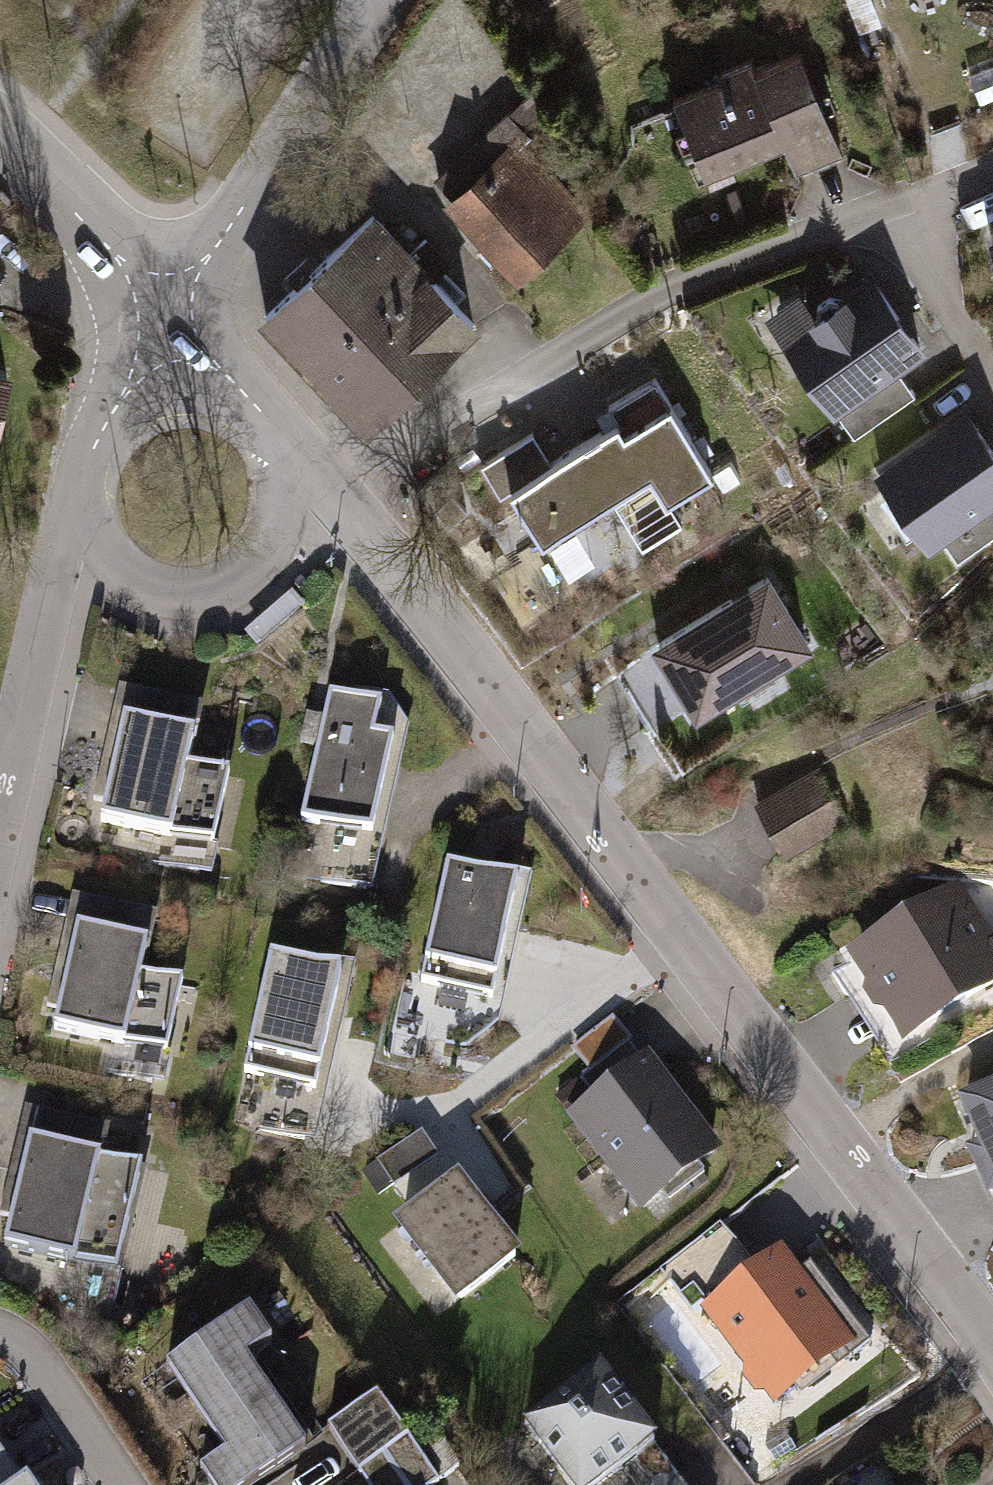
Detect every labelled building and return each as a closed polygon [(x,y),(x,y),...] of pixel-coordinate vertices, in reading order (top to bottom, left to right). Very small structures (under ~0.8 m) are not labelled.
[(788,56),(667,103),(697,180),(780,148),(794,182),(831,168),(788,56)] [(416,202),(508,306),(587,236),(519,159),(548,133),(524,107),(416,202)] [(366,432),(472,341),(367,221),(262,312),(366,432)] [(776,340),(828,418),(918,358),(865,280),(776,340)] [(612,419),(503,483),(543,549),(657,482),(670,503),(729,469),(667,364),(602,402),(612,419)] [(869,471),(928,553),(992,507),(992,453),(959,406),(869,471)] [(764,575),(647,649),(693,722),(810,648),(764,575)] [(257,648),(304,607),(291,592),(243,633),(257,648)] [(392,735),(397,711),(338,698),(302,859),(376,875),(407,738),(392,735)] [(120,708),(90,840),(147,853),(141,879),(208,893),(233,781),(187,771),(197,725),(120,708)] [(758,803),(784,852),(847,818),(821,769),(758,803)] [(416,1019),(499,1036),(530,890),(447,872),(416,1019)] [(956,883),(842,951),(897,1043),(992,985),(992,942),(992,943),(956,883)] [(70,913),(41,1045),(99,1058),(94,1083),(159,1097),(183,985),(137,976),(148,929),(70,913)] [(248,1108),(327,1125),(362,965),(283,948),(248,1108)] [(646,1211),(726,1149),(632,1027),(586,1063),(608,1092),(574,1119),(646,1211)] [(952,1097),(992,1192),(992,1079),(952,1097)] [(110,1133),(116,1113),(51,1095),(45,1114),(110,1133)] [(0,1216),(0,1260),(60,1273),(54,1300),(108,1312),(133,1199),(87,1189),(97,1143),(20,1126),(0,1216)] [(428,1133),(383,1162),(400,1188),(445,1159),(428,1133)] [(410,1225),(469,1300),(530,1252),(472,1177),(410,1225)] [(683,1299),(774,1423),(854,1364),(779,1263),(755,1280),(739,1258),(683,1299)] [(153,1376),(209,1456),(186,1471),(196,1484),(237,1484),(295,1445),(255,1387),(279,1370),(240,1315),(153,1376)] [(599,1374),(521,1431),(561,1484),(606,1484),(655,1449),(599,1374)] [(317,1431),(348,1475),(397,1441),(366,1397),(317,1431)] [(348,1475),(354,1484),(424,1484),(426,1484),(397,1441),(348,1475)] [(0,1449),(0,1484),(24,1484),(0,1449)]
